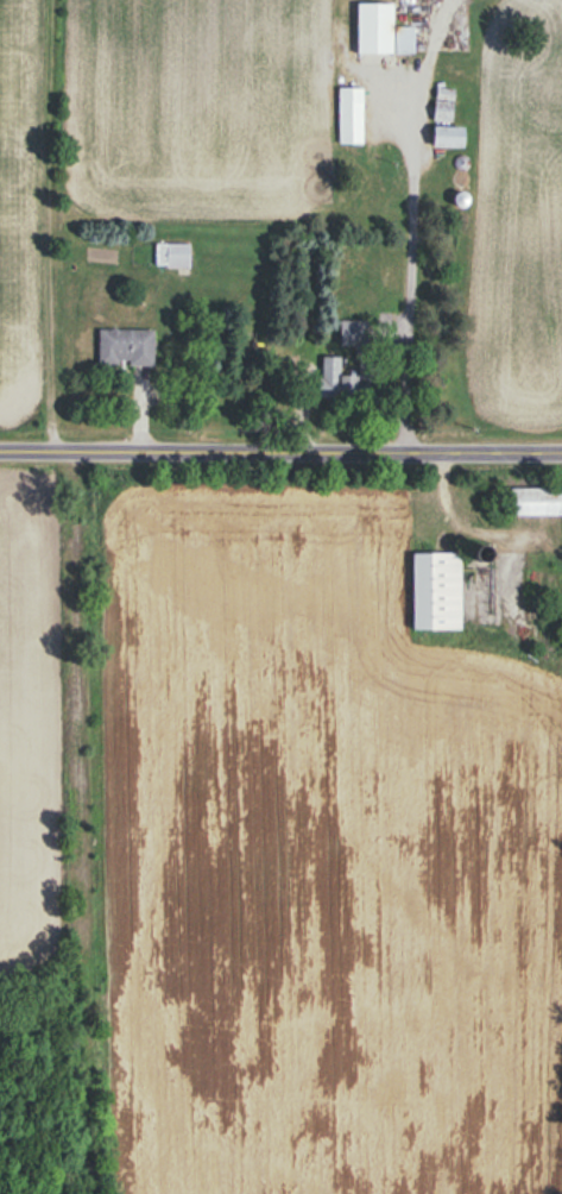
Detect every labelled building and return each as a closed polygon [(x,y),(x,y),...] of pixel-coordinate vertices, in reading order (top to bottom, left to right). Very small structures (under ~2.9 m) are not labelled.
[(395,3),(359,3),(359,55),(415,54),(415,26),(395,26),(395,3)] [(339,144),(364,144),(364,87),(339,87),(339,144)] [(467,127),(433,127),(433,148),(467,148),(467,127)] [(156,267),(191,267),(191,243),(156,243),(156,267)] [(372,320),(339,320),(339,346),(355,346),(355,375),(341,376),(341,357),(322,357),(322,398),(373,398),(372,320)] [(155,366),(155,329),(99,329),(99,366),(155,366)] [(510,489),(510,516),(561,516),(561,489),(510,489)] [(461,554),(416,555),(417,595),(433,595),(433,630),(463,629),(461,554)]
